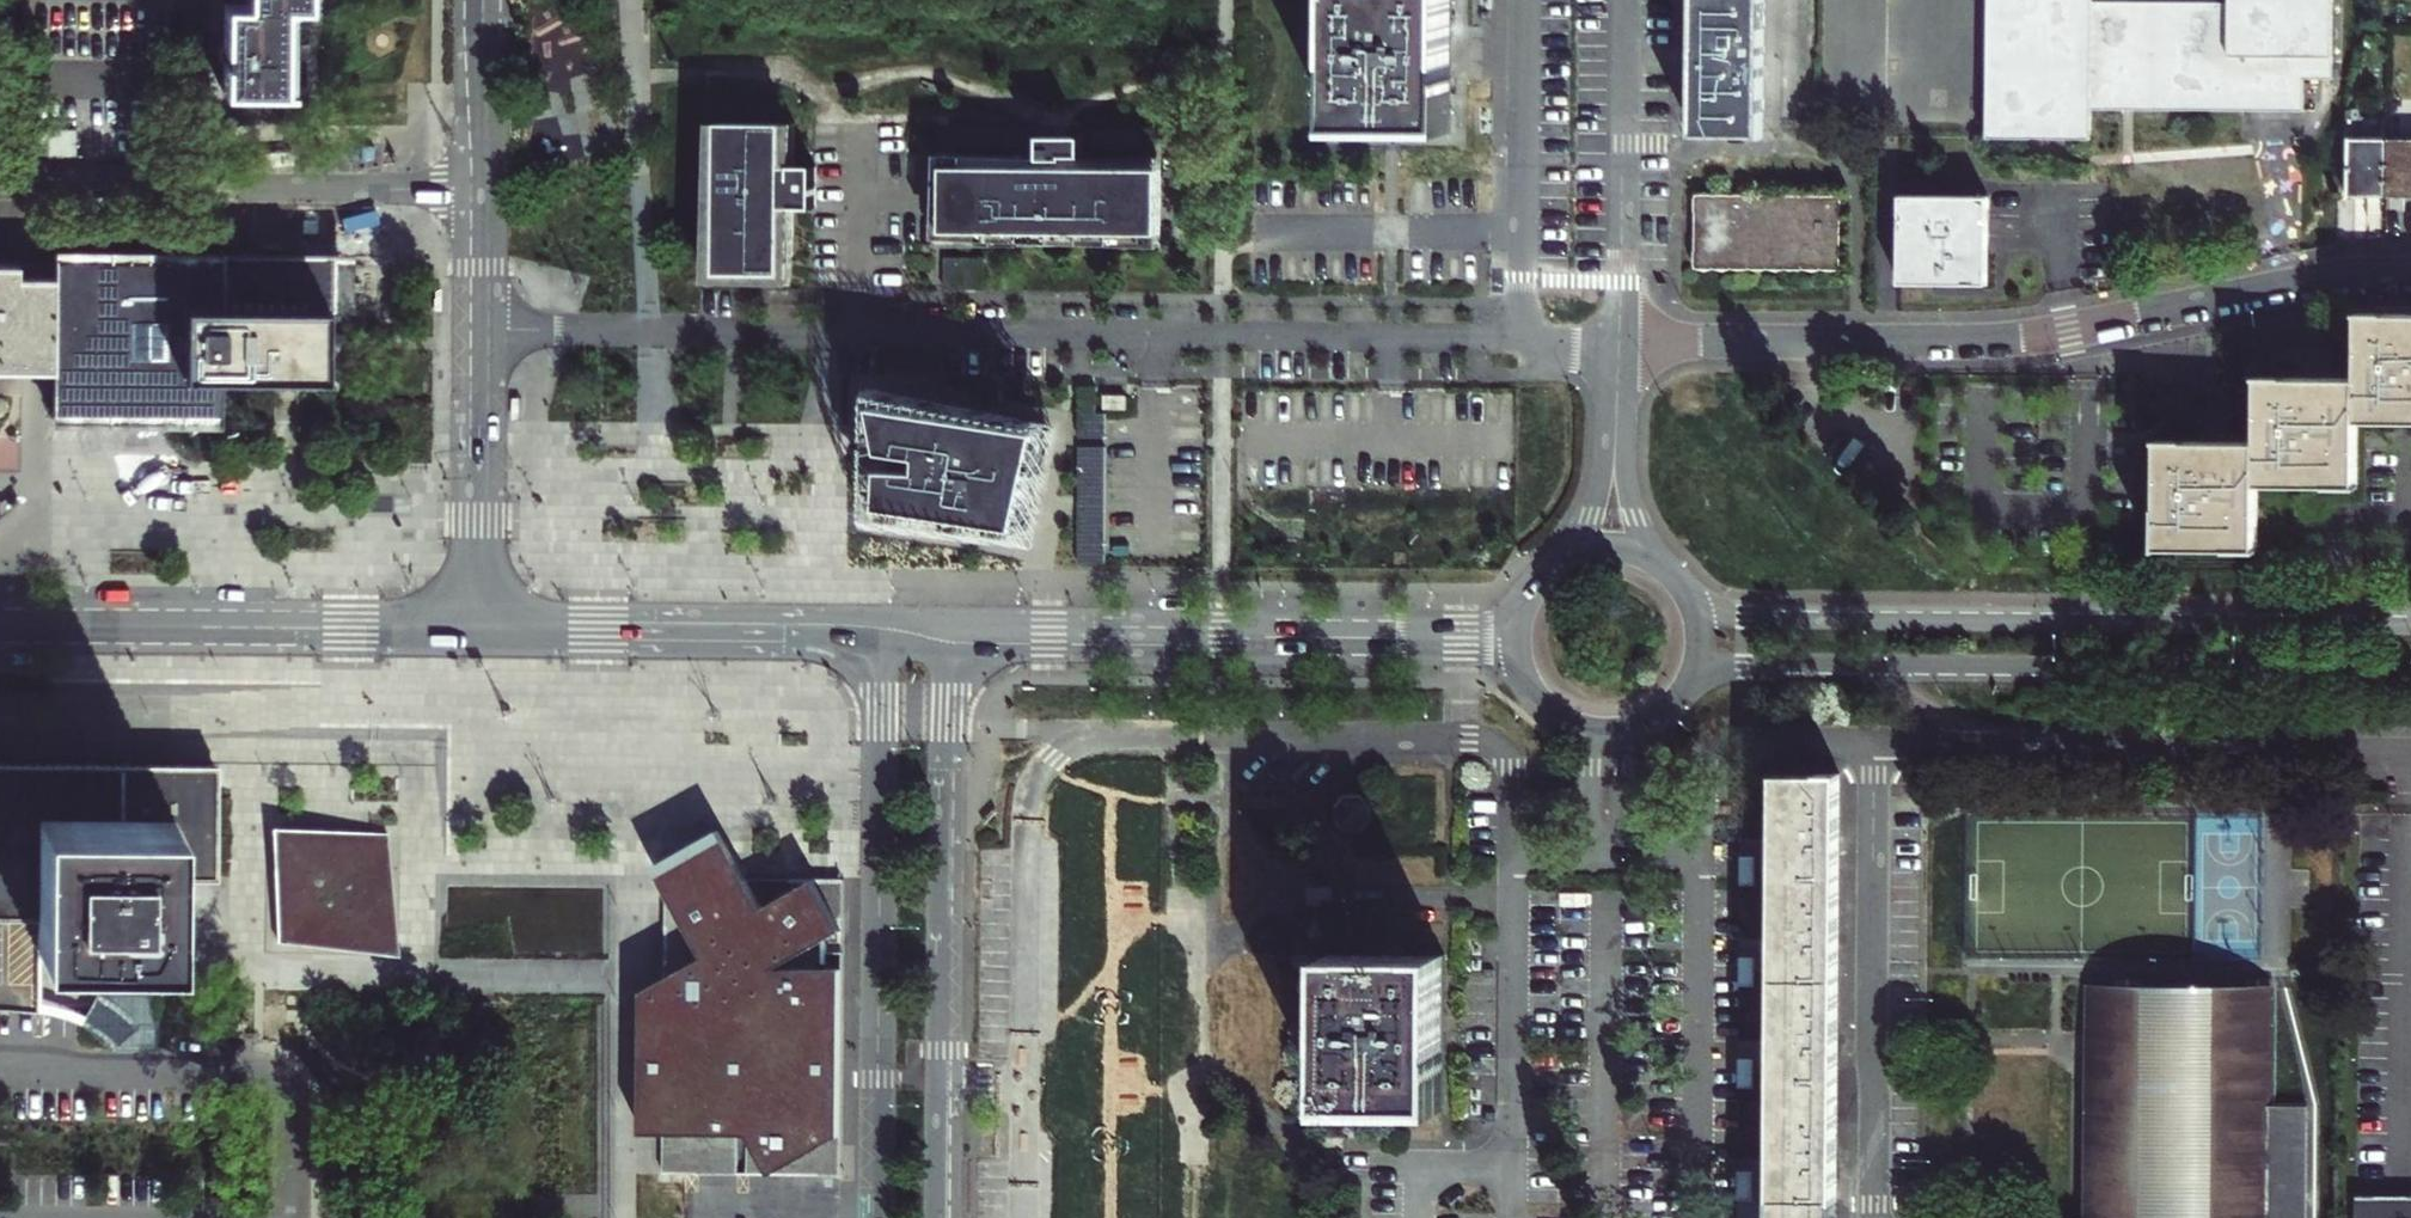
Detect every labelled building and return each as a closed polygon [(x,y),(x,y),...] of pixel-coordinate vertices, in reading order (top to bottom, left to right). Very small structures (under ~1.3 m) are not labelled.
[(246,1),(223,0),(223,47),(218,47),(218,58),(223,58),(222,89),(235,89),(235,101),(253,101),(253,96),(271,96),(271,89),(288,89),(288,86),(283,86),(283,68),(299,68),(299,38),(283,38),(284,4),(306,4),(306,0),(246,0),(246,1)] [(1337,125),(1379,126),(1408,126),(1449,126),(1450,0),(1339,0),(1337,125)] [(1694,136),(1764,137),(1765,0),(1696,0),(1694,136)] [(2303,79),(2332,79),(2333,0),(2229,0),(2229,2),(2093,1),(2093,0),(1989,0),(1987,138),(2091,139),(2092,109),(2303,111),(2303,79)] [(785,125),(720,124),(719,274),(784,274),(785,125)] [(1022,127),(948,127),(948,148),(1022,148),(1022,127)] [(1083,138),(1083,150),(1155,151),(1156,130),(1083,130),(1083,138)] [(1035,159),(1035,168),(945,168),(945,232),(1160,233),(1161,169),(1083,169),(1083,150),(1083,138),(1043,138),(1043,159),(1035,159)] [(2348,195),(2387,195),(2388,141),(2348,140),(2348,195)] [(2410,196),(2410,141),(2388,141),(2387,195),(2410,196)] [(796,208),(816,208),(816,167),(794,167),(794,190),(796,190),(796,208)] [(1840,269),(1841,195),(1695,195),(1695,268),(1840,269)] [(1901,196),(1900,283),(1987,284),(1988,198),(1901,196)] [(54,254),(53,262),(52,369),(52,376),(52,410),(221,411),(221,362),(280,363),(280,369),(292,369),(292,363),(324,363),(324,337),(325,301),(342,302),(342,293),(326,293),(326,273),(305,273),(305,303),(282,303),(283,265),(263,264),(263,285),(228,284),(228,255),(54,254)] [(283,265),(282,303),(305,303),(305,273),(326,273),(326,293),(342,293),(342,256),(228,255),(228,284),(263,285),(263,264),(283,265)] [(985,258),(944,258),(944,289),(985,290),(985,258)] [(42,369),(44,261),(17,261),(16,344),(0,344),(0,369),(42,369)] [(16,344),(17,261),(0,261),(0,344),(16,344)] [(52,369),(53,262),(44,261),(42,369),(52,369)] [(2358,314),(2357,379),(2356,421),(2410,422),(2410,314),(2358,314)] [(2257,442),(2257,485),(2356,486),(2356,421),(2357,379),(2258,377),(2257,442)] [(1102,393),(1085,392),(1082,443),(1108,444),(1109,421),(1100,420),(1101,397),(1102,393)] [(1049,431),(878,396),(879,518),(1028,538),(1049,431)] [(1126,397),(1104,396),(1104,409),(1126,410),(1126,397)] [(2158,441),(2157,549),(2256,550),(2257,485),(2257,442),(2158,441)] [(1107,453),(1082,452),(1076,567),(1103,568),(1107,453)] [(35,787),(172,788),(173,878),(200,878),(216,878),(217,764),(199,764),(0,762),(0,983),(36,984),(36,952),(35,787)] [(1836,1215),(1836,1199),(1837,1113),(1837,1095),(1839,774),(1776,773),(1773,1217),(1836,1217),(1836,1215)] [(35,787),(36,952),(172,952),(173,878),(172,788),(35,787)] [(1342,796),(1334,807),(1334,819),(1342,830),(1346,832),(1359,832),(1363,830),(1372,819),(1372,807),(1364,796),(1360,794),(1347,793),(1342,796)] [(670,1133),(670,1174),(837,1175),(846,1175),(848,953),(832,953),(832,942),(849,941),(849,880),(752,879),(725,830),(658,868),(672,889),(672,985),(649,992),(649,1133),(670,1133)] [(388,834),(281,834),(281,941),(389,941),(388,834)] [(1330,1102),(1441,1103),(1443,956),(1331,955),(1330,1102)] [(36,1007),(36,984),(0,983),(0,1007),(36,1007)] [(2089,986),(2087,1217),(2306,1217),(2308,1106),(2269,1106),(2269,987),(2089,986)] [(99,992),(98,992),(82,1023),(91,1028),(98,1033),(106,1040),(112,1047),(138,1025),(134,1020),(122,1009),(112,1000),(103,994),(99,992)] [(156,992),(99,992),(103,994),(112,1000),(122,1009),(134,1020),(138,1025),(112,1047),(156,1047),(156,992)] [(1849,1095),(1837,1095),(1837,1113),(1849,1113),(1849,1095)] [(2356,1217),(2410,1217),(2410,1196),(2357,1196),(2356,1217)]
